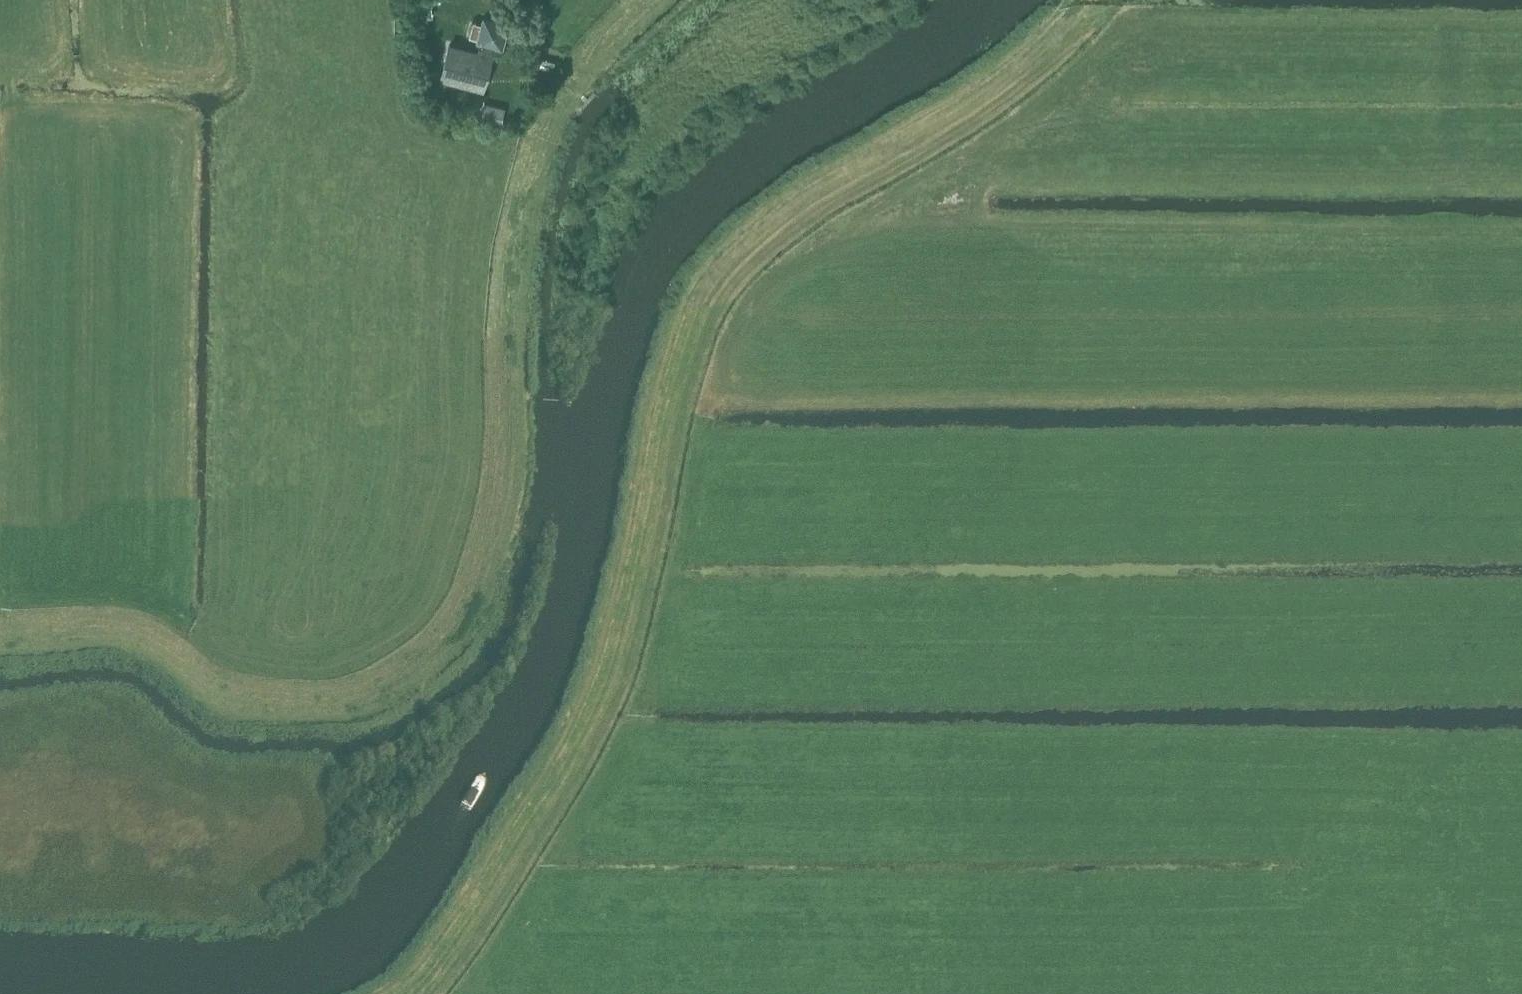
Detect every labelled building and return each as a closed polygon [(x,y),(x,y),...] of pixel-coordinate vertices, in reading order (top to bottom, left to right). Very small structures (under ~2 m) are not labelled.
[(480,90),(489,57),(448,46),(439,79),(480,90)]
